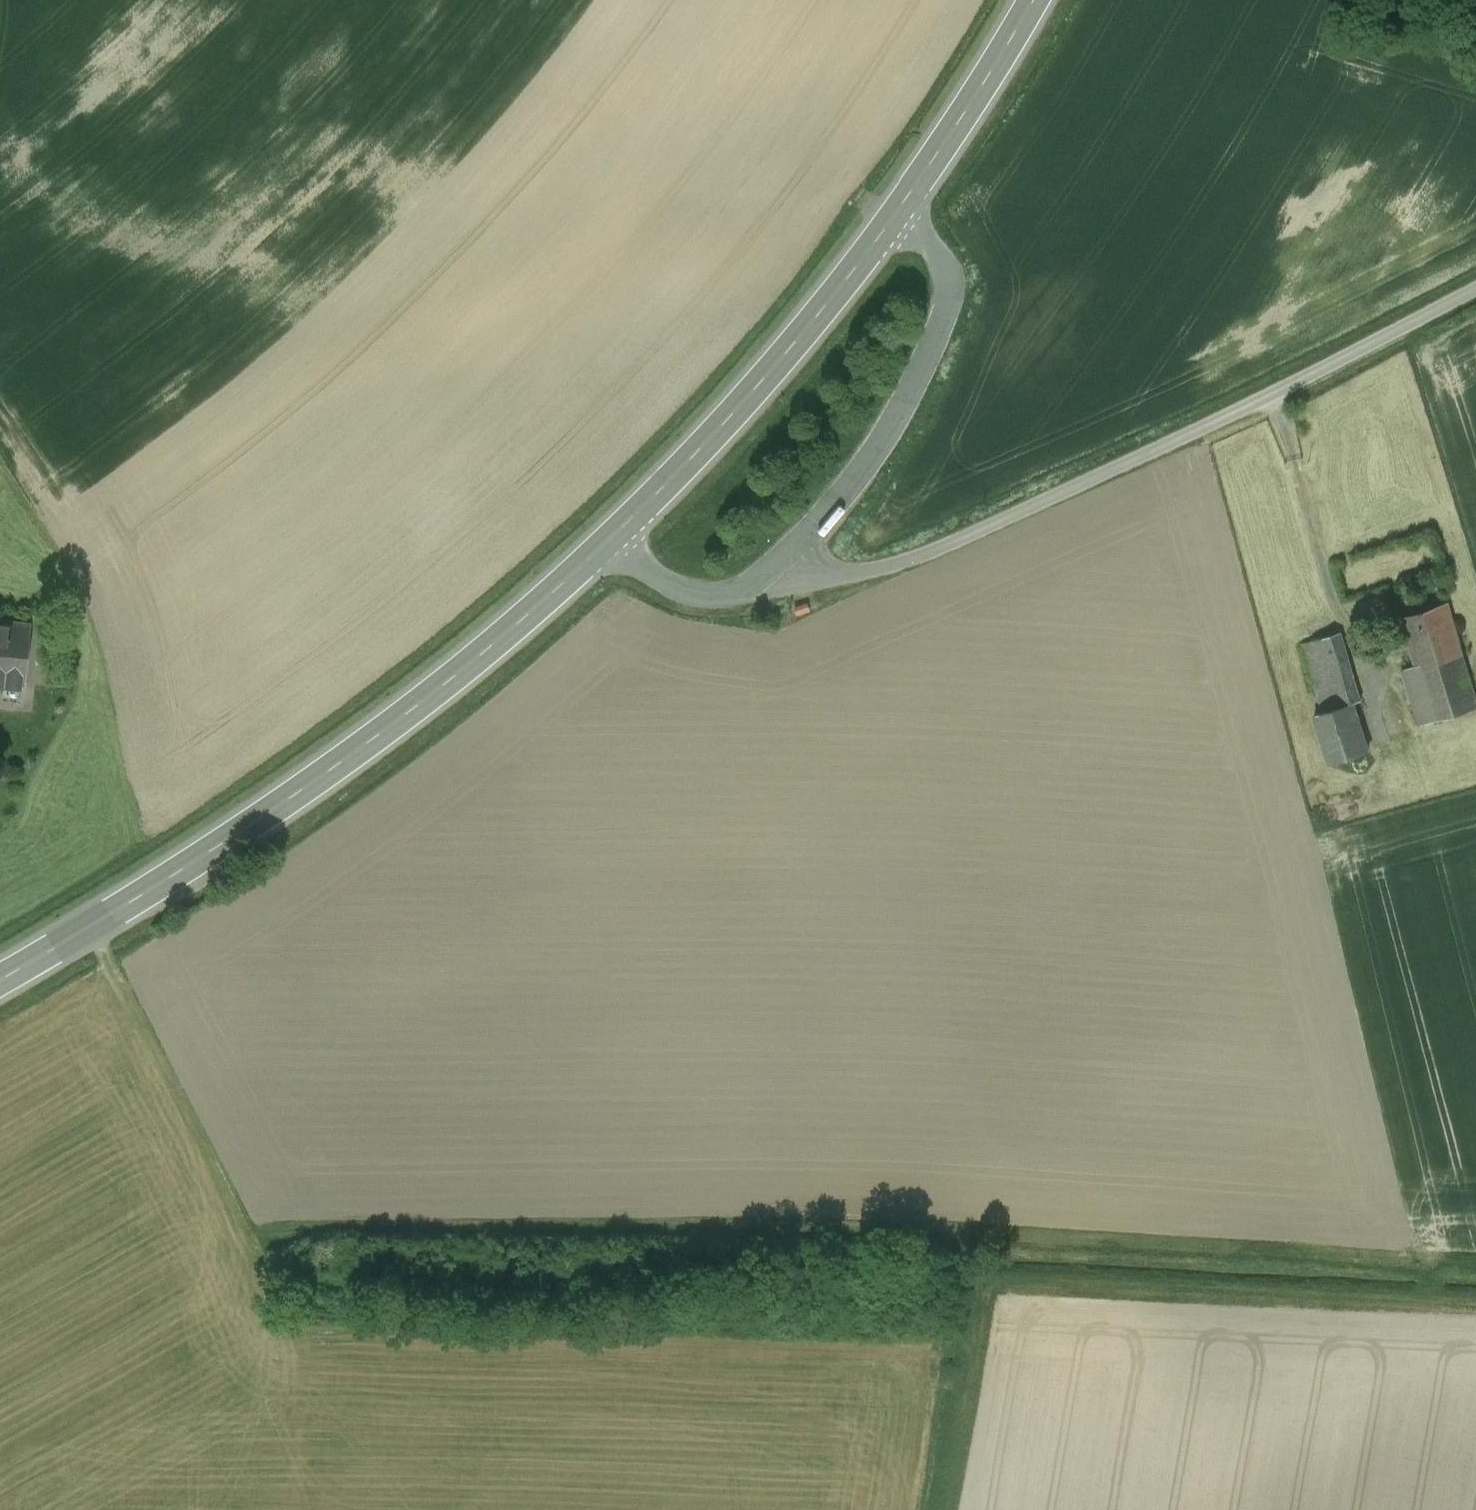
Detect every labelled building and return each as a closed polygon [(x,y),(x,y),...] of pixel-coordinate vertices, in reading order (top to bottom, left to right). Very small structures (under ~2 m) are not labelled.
[(1447,603),(1401,618),(1416,666),(1462,652),(1447,603)] [(0,621),(0,684),(5,684),(5,683),(25,685),(31,624),(0,621)] [(1339,632),(1304,644),(1324,712),(1315,714),(1331,763),(1369,751),(1353,702),(1362,699),(1339,632)] [(1402,670),(1419,725),(1475,707),(1475,696),(1462,652),(1416,666),(1402,670)]
